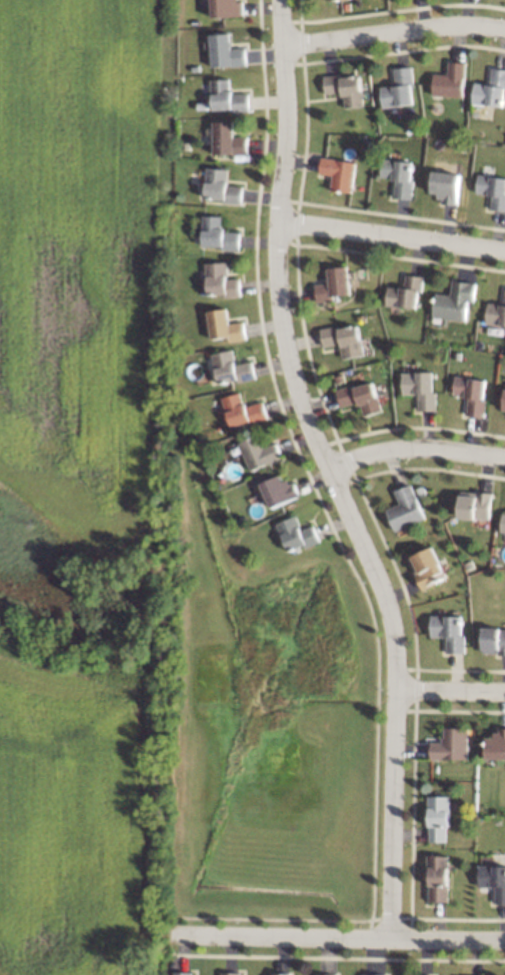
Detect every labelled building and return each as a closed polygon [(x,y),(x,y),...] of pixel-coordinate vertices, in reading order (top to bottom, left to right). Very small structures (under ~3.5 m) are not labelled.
[(212,16),(243,16),(242,0),(211,0),(212,16)] [(210,34),(211,66),(245,65),(244,47),(230,48),(229,33),(210,34)] [(464,96),(465,62),(449,61),(448,74),(434,74),(433,95),(464,96)] [(414,104),(411,66),(393,68),(395,84),(381,86),(383,107),(414,104)] [(503,106),(504,96),(504,69),(491,68),(490,83),(474,82),(472,103),(503,106)] [(324,76),(325,94),(343,93),(344,107),(362,106),(361,74),(324,76)] [(249,110),(248,93),(229,93),(229,79),(211,79),(211,111),(249,110)] [(247,136),(233,136),(233,121),(213,121),(213,153),(247,154),(247,136)] [(352,192),(356,161),(321,157),(320,174),(332,175),(331,189),(352,192)] [(394,198),(411,199),(413,160),(382,159),(381,177),(395,178),(394,198)] [(242,185),(226,184),(228,169),(206,167),(204,199),(241,201),(242,185)] [(457,204),(459,172),(433,171),(432,193),(441,193),(440,204),(457,204)] [(504,211),(504,178),(478,174),(475,193),(492,195),(490,209),(504,211)] [(222,216),(203,215),(202,247),(239,248),(240,232),(222,231),(222,216)] [(207,296),(240,294),(239,278),(228,278),(227,262),(205,263),(207,296)] [(328,267),(329,283),(316,283),(317,301),(334,300),(334,295),(349,294),(348,266),(328,267)] [(386,305),(416,308),(418,292),(421,293),(423,276),(405,274),(404,288),(388,286),(386,305)] [(475,282),(452,280),(450,294),(436,293),(433,316),(466,320),(467,301),(473,302),(475,282)] [(504,287),(503,304),(488,302),(485,323),(504,325),(504,287)] [(245,339),(243,321),(229,322),(228,308),(208,310),(211,338),(231,336),(231,341),(245,339)] [(363,355),(359,324),(321,329),(323,346),(340,344),(343,358),(363,355)] [(212,353),(218,384),(238,380),(239,382),(255,379),(252,361),(236,364),(233,349),(212,353)] [(434,410),(434,372),(402,372),(402,394),(418,394),(418,410),(434,410)] [(482,417),(486,379),(455,376),(453,395),(468,396),(466,415),(482,417)] [(336,390),(341,407),(359,401),(364,416),(381,411),(372,380),(336,390)] [(232,428),(267,417),(263,401),(245,406),(241,392),(222,397),(232,428)] [(250,471),(283,457),(276,442),(262,447),(257,435),(239,443),(250,471)] [(272,508),(300,495),(292,479),(284,483),(280,474),(260,483),(272,508)] [(395,531),(425,518),(411,484),(394,490),(400,503),(386,509),(395,531)] [(458,518),(489,519),(491,492),(459,491),(458,518)] [(313,525),(301,529),(296,516),(277,523),(288,552),(319,541),(313,525)] [(446,577),(434,546),(409,557),(421,587),(446,577)] [(430,636),(445,636),(446,653),(463,652),(462,615),(430,615),(430,636)] [(482,627),(482,653),(504,654),(504,628),(482,627)] [(431,758),(467,758),(467,727),(443,727),(443,742),(431,742),(431,758)] [(504,758),(504,728),(495,727),(495,737),(486,737),(485,758),(504,758)] [(428,841),(447,842),(448,796),(429,795),(428,841)] [(448,901),(448,855),(428,855),(429,901),(448,901)] [(479,865),(479,887),(494,886),(494,903),(504,903),(504,865),(479,865)]
